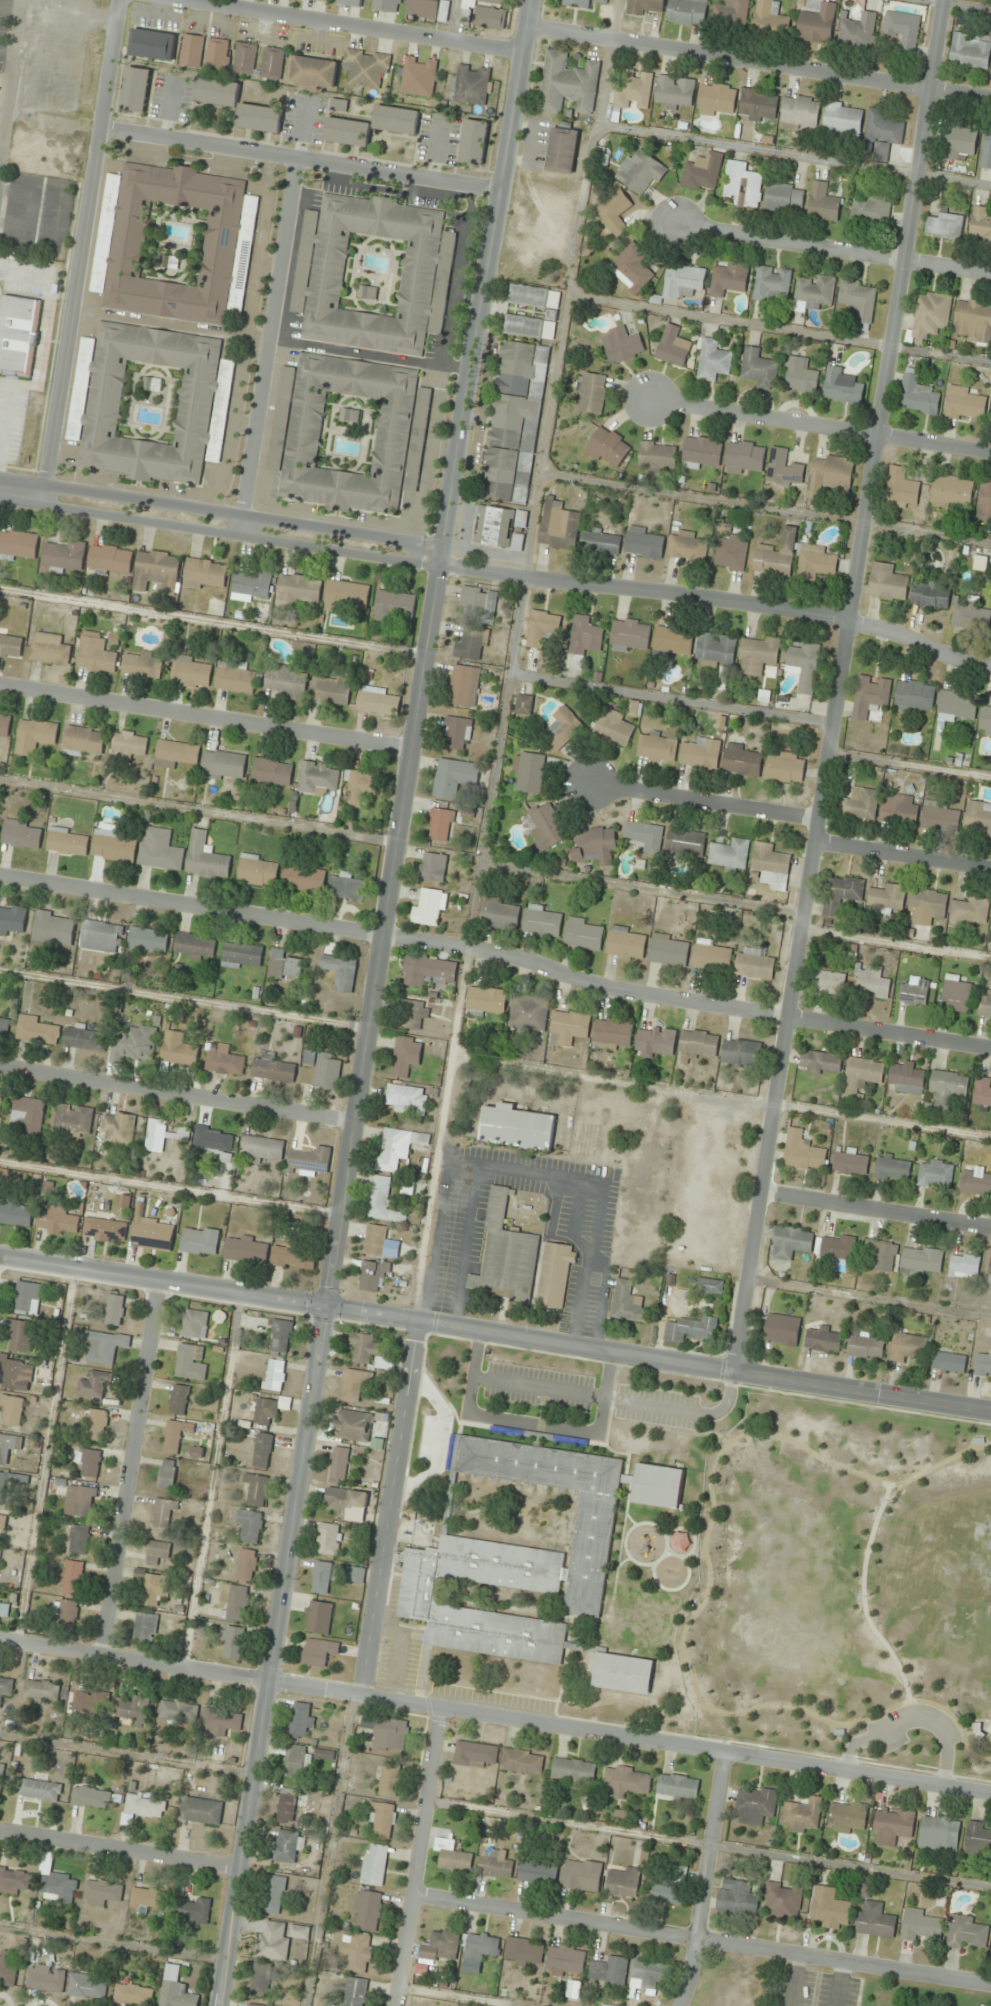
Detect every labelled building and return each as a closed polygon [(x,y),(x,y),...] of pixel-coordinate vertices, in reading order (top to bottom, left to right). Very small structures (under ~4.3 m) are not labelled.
[(402,0),(371,0),(370,10),(400,14),(402,0)] [(406,17),(447,22),(450,0),(408,0),(406,17)] [(593,1),(608,3),(609,0),(562,0),(561,5),(592,9),(593,1)] [(624,14),(626,0),(663,0),(661,13),(642,10),(641,17),(624,14)] [(665,21),(668,0),(683,0),(707,0),(703,27),(691,25),(691,27),(673,25),(673,22),(665,21)] [(724,6),(725,0),(748,0),(744,27),(725,25),(724,30),(709,27),(712,4),(724,6)] [(751,35),(756,0),(771,0),(778,1),(776,15),(789,17),(786,40),(751,35)] [(799,11),(818,13),(820,0),(835,3),(829,42),(822,41),(821,44),(804,41),(804,38),(795,37),(799,11)] [(472,24),(504,31),(508,11),(476,5),(472,24)] [(838,18),(839,10),(846,11),(845,18),(849,19),(849,20),(859,22),(861,10),(876,13),(870,50),(858,49),(858,50),(846,48),(846,47),(835,45),(839,19),(838,18)] [(880,34),(895,36),(895,34),(901,35),(898,55),(913,57),(919,16),(884,11),(880,34)] [(129,57),(173,63),(177,34),(133,28),(129,57)] [(971,33),(990,36),(990,44),(986,69),(958,65),(958,63),(947,61),(952,31),(966,33),(966,39),(970,39),(971,33)] [(179,64),(199,69),(206,38),(186,33),(179,64)] [(205,70),(229,72),(232,40),(208,38),(205,70)] [(234,74),(254,76),(257,44),(237,42),(234,74)] [(283,80),(284,49),(264,48),(263,79),(283,80)] [(392,55),(347,48),(343,71),(352,72),(350,86),(377,90),(379,79),(388,81),(392,55)] [(536,112),(558,115),(561,96),(568,97),(568,100),(575,102),(573,112),(591,115),(599,62),(585,60),(583,69),(573,68),(572,71),(564,69),(566,52),(546,49),(536,112)] [(335,89),(339,61),(294,55),(290,82),(335,89)] [(439,60),(406,56),(405,65),(402,65),(398,93),(434,98),(439,60)] [(488,106),(492,68),(455,64),(451,102),(488,106)] [(120,110),(143,114),(150,71),(126,67),(120,110)] [(634,108),(645,109),(652,73),(640,71),(639,79),(631,77),(632,70),(622,68),(619,87),(614,86),(610,106),(626,109),(628,100),(635,102),(634,108)] [(675,105),(690,107),(694,81),(677,78),(676,86),(672,85),(674,77),(656,75),(652,101),(660,102),(659,109),(674,111),(675,105)] [(192,101),(235,108),(239,84),(196,77),(192,101)] [(713,112),(712,117),(697,115),(698,109),(695,109),(699,85),(711,87),(711,84),(728,87),(728,89),(736,90),(732,115),(713,112)] [(747,116),(747,121),(759,123),(760,118),(774,120),(777,97),(755,94),(756,90),(741,88),(737,114),(747,116)] [(783,98),(795,100),(796,96),(811,98),(810,102),(819,103),(815,128),(797,125),(796,130),(781,127),(781,123),(779,122),(783,98)] [(825,100),(840,103),(840,106),(862,110),(859,134),(844,132),(844,136),(820,132),(825,100)] [(235,128),(278,134),(281,110),(239,104),(235,128)] [(375,106),(418,112),(415,136),(371,130),(375,106)] [(900,145),(903,123),(891,121),(891,118),(881,117),(882,109),(867,106),(863,138),(882,140),(882,142),(900,145)] [(326,118),(369,124),(366,148),(323,142),(326,118)] [(464,120),(488,124),(481,167),(457,163),(464,120)] [(972,156),(977,130),(946,125),(941,159),(963,163),(965,155),(972,156)] [(984,127),(978,168),(990,170),(990,129),(984,127)] [(571,176),(578,132),(551,128),(545,172),(571,176)] [(657,183),(667,169),(638,148),(630,159),(626,156),(616,170),(618,171),(613,177),(639,196),(652,179),(657,183)] [(693,164),(695,157),(704,159),(705,154),(707,155),(708,151),(722,154),(714,190),(698,187),(697,191),(678,187),(684,162),(693,164)] [(727,160),(746,163),(745,172),(761,174),(758,193),(760,193),(758,202),(757,202),(756,208),(742,206),(742,208),(732,206),(734,196),(730,196),(730,198),(721,197),(725,172),(724,172),(725,165),(726,165),(727,160)] [(108,173),(91,291),(105,293),(103,308),(225,325),(226,312),(242,315),(258,196),(245,194),(247,179),(126,162),(124,175),(108,173)] [(810,180),(826,182),(824,196),(839,198),(835,222),(805,218),(810,180)] [(791,189),(803,190),(800,208),(788,206),(787,213),(762,210),(766,181),(791,185),(791,189)] [(617,216),(631,205),(618,187),(591,207),(615,239),(627,229),(617,216)] [(851,197),(866,199),(866,193),(884,196),(884,202),(889,203),(886,226),(864,223),(864,227),(847,224),(851,197)] [(424,355),(427,332),(443,334),(455,232),(443,230),(446,209),(323,194),(321,212),(304,210),(292,312),(304,313),(301,341),(424,355)] [(985,216),(990,217),(990,246),(979,244),(980,238),(968,236),(972,205),(986,208),(985,216)] [(922,233),(925,215),(936,217),(937,212),(963,216),(959,242),(933,237),(934,234),(922,233)] [(638,262),(646,253),(631,240),(611,264),(611,265),(607,270),(628,288),(625,291),(633,297),(653,274),(638,262)] [(725,267),(726,261),(748,264),(743,293),(723,290),(722,298),(707,296),(712,265),(725,267)] [(665,268),(670,269),(670,267),(680,268),(681,265),(704,269),(701,290),(692,289),(691,297),(681,295),(681,298),(676,298),(675,301),(660,298),(665,268)] [(756,266),(771,268),(770,274),(778,275),(779,269),(790,271),(786,298),(778,297),(778,299),(765,297),(765,302),(751,300),(756,266)] [(795,278),(810,280),(809,284),(815,285),(816,275),(834,277),(830,306),(818,304),(817,310),(803,308),(803,313),(790,311),(795,278)] [(835,303),(839,278),(858,281),(857,286),(875,288),(869,324),(867,324),(856,322),(854,322),(856,314),(845,312),(846,304),(835,303)] [(507,303),(544,309),(547,291),(509,285),(507,303)] [(925,340),(911,337),(910,344),(902,342),(904,329),(911,330),(917,295),(925,296),(925,292),(951,296),(945,330),(937,328),(936,335),(926,334),(925,340)] [(29,378),(0,374),(0,308),(2,293),(37,298),(37,301),(40,301),(29,378)] [(975,343),(974,346),(987,348),(988,344),(990,326),(990,307),(980,305),(980,302),(967,300),(967,303),(955,301),(950,334),(966,337),(965,341),(975,343)] [(502,332),(539,338),(541,321),(505,315),(502,332)] [(222,338),(100,322),(98,339),(81,337),(68,440),(82,441),(79,466),(127,472),(126,476),(200,486),(203,460),(221,463),(234,360),(220,359),(222,338)] [(867,324),(866,332),(855,330),(856,322),(867,324)] [(691,342),(682,368),(653,357),(665,323),(679,327),(676,337),(691,342)] [(644,350),(637,332),(626,335),(622,324),(607,329),(609,333),(599,337),(608,363),(617,360),(617,362),(633,356),(632,353),(644,350)] [(728,374),(731,352),(715,349),(717,340),(701,337),(695,379),(714,382),(715,372),(728,374)] [(539,401),(525,399),(533,345),(504,340),(480,498),(509,502),(522,416),(537,419),(539,401)] [(756,380),(755,388),(769,390),(769,386),(773,387),(777,360),(757,357),(759,348),(743,345),(739,378),(756,380)] [(547,347),(537,347),(537,380),(547,380),(547,347)] [(420,369),(300,353),(298,369),(281,367),(267,470),(281,472),(278,499),(397,515),(401,491),(418,493),(432,389),(418,387),(420,369)] [(818,371),(805,369),(807,358),(788,354),(783,386),(795,388),(795,390),(811,393),(812,390),(815,390),(818,371)] [(826,365),(841,367),(840,374),(854,376),(853,383),(863,384),(860,404),(831,400),(832,398),(821,396),(826,365)] [(897,405),(902,371),(904,372),(904,367),(916,369),(915,374),(917,375),(916,385),(931,387),(930,392),(939,394),(935,416),(905,411),(905,406),(897,405)] [(583,371),(605,375),(603,387),(605,388),(600,414),(576,410),(583,371)] [(957,419),(958,415),(982,419),(985,397),(967,394),(968,388),(948,385),(942,417),(957,419)] [(585,446),(599,425),(609,432),(611,430),(621,437),(620,440),(630,447),(616,467),(600,456),(597,460),(584,452),(587,447),(585,446)] [(683,436),(696,438),(696,436),(713,439),(713,441),(722,442),(718,467),(698,463),(697,470),(682,467),(683,461),(679,460),(683,436)] [(638,440),(653,441),(653,445),(675,446),(674,469),(659,468),(659,472),(647,471),(647,467),(637,467),(638,440)] [(727,442),(739,444),(740,440),(753,442),(752,446),(764,448),(761,472),(723,466),(727,442)] [(770,446),(786,448),(784,466),(790,467),(790,463),(803,465),(801,484),(788,482),(788,486),(779,485),(779,483),(764,481),(770,446)] [(813,459),(825,460),(826,455),(846,458),(846,460),(853,461),(848,493),(841,492),(841,489),(821,486),(821,484),(820,484),(817,505),(806,504),(810,475),(808,475),(810,464),(812,464),(813,459)] [(915,505),(919,482),(903,480),(905,467),(888,465),(882,505),(904,508),(905,503),(915,505)] [(947,508),(948,503),(968,506),(972,482),(956,479),(957,477),(944,475),(944,477),(933,476),(929,500),(937,501),(937,506),(947,508)] [(981,480),(990,481),(990,522),(975,519),(981,480)] [(545,494),(553,496),(553,500),(562,501),(561,509),(580,512),(574,550),(548,546),(549,544),(536,543),(540,521),(541,521),(545,494)] [(472,542),(508,547),(514,510),(478,505),(472,542)] [(757,544),(773,546),(772,551),(778,552),(782,524),(796,526),(788,580),(761,576),(762,571),(751,570),(754,549),(756,549),(757,544)] [(628,525),(644,527),(643,532),(664,535),(660,558),(640,555),(640,553),(622,551),(625,530),(628,530),(628,525)] [(600,532),(620,535),(617,555),(603,553),(603,555),(592,553),(592,551),(578,549),(581,529),(591,531),(591,526),(601,528),(600,532)] [(669,534),(677,535),(678,529),(694,532),(693,538),(707,540),(703,565),(688,563),(689,558),(680,556),(680,558),(665,555),(669,534)] [(36,557),(39,535),(0,530),(0,561),(16,563),(17,555),(36,557)] [(716,537),(727,539),(728,534),(740,536),(739,541),(747,542),(743,572),(727,570),(728,566),(712,564),(716,537)] [(66,547),(44,545),(42,566),(51,567),(51,571),(83,574),(86,543),(66,541),(66,547)] [(797,544),(800,544),(800,543),(824,547),(823,553),(837,555),(834,576),(814,573),(813,581),(794,578),(797,558),(795,557),(797,544)] [(134,550),(91,544),(88,572),(130,577),(134,550)] [(146,584),(166,586),(165,598),(176,599),(182,554),(138,549),(133,591),(145,592),(146,584)] [(187,558),(183,587),(224,593),(229,563),(187,558)] [(891,575),(892,564),(871,561),(866,596),(903,602),(907,578),(891,575)] [(273,601),(273,572),(234,572),(234,601),(273,601)] [(323,579),(280,573),(276,606),(299,609),(300,601),(320,603),(323,579)] [(921,583),(911,581),(908,604),(945,610),(949,583),(922,579),(921,583)] [(370,586),(328,580),(324,608),(366,614),(370,586)] [(497,591),(461,586),(456,620),(492,625),(497,591)] [(413,625),(417,594),(377,588),(373,620),(413,625)] [(953,603),(964,605),(965,600),(976,602),(975,607),(990,610),(987,631),(949,625),(953,603)] [(560,616),(557,634),(552,633),(551,638),(542,637),(540,648),(524,646),(530,609),(546,612),(546,614),(560,616)] [(587,624),(603,627),(599,652),(584,649),(583,656),(567,653),(573,613),(589,615),(587,624)] [(637,623),(650,625),(646,650),(626,647),(625,653),(610,651),(611,645),(608,644),(612,619),(624,621),(624,618),(637,620),(637,623)] [(482,660),(487,627),(459,623),(454,656),(482,660)] [(693,631),(689,656),(670,653),(669,659),(650,656),(655,625),(667,627),(668,624),(680,626),(680,629),(693,631)] [(732,664),(736,637),(720,634),(720,636),(715,635),(715,634),(698,631),(693,658),(701,659),(700,665),(715,668),(716,661),(732,664)] [(71,647),(61,646),(63,636),(34,632),(30,661),(69,666),(71,647)] [(24,639),(0,635),(0,656),(21,660),(24,639)] [(115,674),(118,653),(100,650),(101,639),(81,636),(77,669),(115,674)] [(775,665),(779,639),(764,637),(764,641),(740,637),(737,659),(741,660),(739,673),(760,676),(762,663),(775,665)] [(800,648),(801,642),(819,645),(811,695),(796,693),(799,673),(783,671),(787,646),(800,648)] [(126,651),(122,673),(156,679),(159,657),(126,651)] [(212,665),(194,664),(195,657),(175,655),(172,685),(210,688),(212,665)] [(216,689),(254,694),(257,672),(247,671),(248,665),(219,661),(216,689)] [(480,667),(451,663),(444,703),(474,708),(480,667)] [(265,693),(305,697),(308,671),(268,667),(265,693)] [(352,679),(315,673),(310,702),(348,708),(352,679)] [(850,719),(870,722),(873,705),(887,707),(891,679),(856,674),(850,719)] [(893,705),(930,711),(934,686),(896,681),(893,705)] [(356,713),(398,718),(401,691),(359,686),(356,713)] [(934,716),(972,722),(976,693),(939,687),(934,716)] [(532,715),(534,696),(517,694),(516,714),(532,715)] [(981,702),(975,732),(990,735),(990,704),(981,702)] [(550,716),(555,721),(540,735),(555,752),(583,725),(564,704),(550,716)] [(609,709),(606,714),(601,712),(592,733),(625,747),(634,726),(620,720),(622,715),(609,709)] [(9,739),(11,716),(0,715),(0,738),(9,739)] [(441,746),(467,750),(472,720),(445,716),(441,746)] [(16,755),(35,757),(37,744),(56,746),(59,723),(19,719),(16,755)] [(673,761),(678,724),(667,722),(666,733),(649,731),(649,736),(638,734),(635,756),(673,761)] [(64,756),(103,758),(105,729),(66,727),(64,756)] [(110,747),(121,753),(120,756),(131,762),(137,752),(143,755),(150,742),(120,727),(110,747)] [(676,765),(716,771),(720,741),(692,736),(691,745),(680,743),(676,765)] [(201,746),(159,740),(155,766),(177,769),(177,761),(198,763),(201,746)] [(751,752),(752,746),(725,742),(720,771),(758,777),(762,754),(751,752)] [(246,755),(205,750),(201,777),(243,783),(246,755)] [(512,771),(519,772),(517,790),(541,794),(546,755),(515,751),(512,771)] [(766,757),(762,778),(801,784),(805,755),(776,751),(775,758),(766,757)] [(476,786),(480,764),(437,757),(431,796),(453,799),(455,782),(476,786)] [(252,784),(290,790),(294,764),(255,758),(252,784)] [(338,790),(341,766),(302,762),(299,793),(319,795),(320,788),(338,790)] [(375,797),(379,775),(347,770),(345,783),(353,784),(350,806),(362,808),(364,796),(375,797)] [(873,819),(878,791),(852,787),(850,796),(840,795),(837,814),(873,819)] [(878,818),(914,824),(918,797),(883,791),(878,818)] [(549,798),(521,813),(542,851),(570,835),(549,798)] [(919,826),(956,831),(960,806),(923,800),(919,826)] [(966,800),(961,832),(990,837),(990,805),(966,800)] [(426,839),(447,842),(451,810),(431,807),(426,839)] [(43,825),(5,820),(1,845),(39,850),(43,825)] [(621,840),(641,843),(640,854),(658,856),(663,826),(624,820),(621,840)] [(91,858),(135,865),(139,840),(117,837),(118,826),(96,822),(91,858)] [(598,859),(599,866),(617,864),(612,825),(576,830),(578,849),(571,850),(572,862),(598,859)] [(91,833),(50,827),(46,852),(87,858),(91,833)] [(176,831),(144,827),(139,867),(182,872),(185,850),(173,849),(176,831)] [(663,852),(701,859),(705,834),(667,827),(663,852)] [(186,874),(229,880),(232,856),(209,853),(212,831),(192,829),(186,874)] [(729,846),(709,843),(706,862),(725,865),(723,873),(734,875),(735,868),(744,869),(749,840),(730,837),(729,846)] [(772,854),(773,844),(754,841),(749,875),(759,876),(758,887),(784,891),(790,857),(772,854)] [(442,882),(446,856),(421,852),(418,879),(442,882)] [(237,882),(275,888),(279,861),(241,854),(237,882)] [(323,894),(326,871),(285,866),(282,889),(323,894)] [(364,902),(367,883),(356,881),(356,877),(332,873),(328,896),(364,902)] [(864,879),(827,873),(820,918),(836,920),(839,898),(860,901),(864,879)] [(865,906),(900,911),(904,884),(881,881),(879,888),(868,887),(865,906)] [(912,927),(928,929),(929,917),(942,919),(946,892),(909,886),(905,913),(914,915),(912,927)] [(438,926),(444,891),(416,887),(410,921),(438,926)] [(988,900),(951,894),(946,922),(972,927),(973,921),(984,923),(988,900)] [(477,924),(515,930),(520,902),(482,896),(477,924)] [(562,908),(524,902),(520,932),(558,938),(562,908)] [(0,905),(0,933),(24,936),(27,909),(0,905)] [(37,912),(33,942),(73,947),(76,917),(37,912)] [(599,951),(604,922),(566,917),(562,945),(599,951)] [(80,950),(117,954),(120,924),(84,920),(80,950)] [(604,956),(641,962),(646,931),(609,925),(604,956)] [(166,953),(169,933),(131,927),(128,946),(166,953)] [(216,939),(177,932),(173,954),(213,961),(216,939)] [(685,966),(689,939),(651,933),(647,961),(685,966)] [(731,944),(695,938),(691,965),(727,971),(731,944)] [(259,971),(263,947),(225,942),(222,966),(259,971)] [(773,958),(764,956),(765,948),(738,944),(733,973),(770,979),(773,958)] [(302,962),(284,960),(285,950),(271,948),(268,978),(300,981),(302,962)] [(456,962),(405,954),(401,984),(421,987),(422,978),(453,982),(456,962)] [(338,973),(336,991),(353,994),(358,960),(323,955),(320,970),(338,973)] [(887,998),(889,981),(881,980),(883,967),(858,963),(853,993),(887,998)] [(841,994),(844,974),(818,970),(815,990),(841,994)] [(939,1007),(966,1011),(971,978),(944,974),(939,1007)] [(908,985),(900,984),(897,1001),(924,1005),(928,979),(909,977),(908,985)] [(506,990),(468,984),(464,1009),(502,1015),(506,990)] [(990,1017),(990,990),(980,988),(976,1014),(990,1017)] [(548,1000),(512,994),(507,1025),(543,1031),(548,1000)] [(397,1025),(419,1029),(423,1003),(401,1000),(397,1025)] [(589,1014),(552,1009),(547,1044),(564,1046),(566,1036),(586,1039),(589,1014)] [(16,1039),(58,1045),(61,1027),(40,1024),(40,1017),(20,1014),(16,1039)] [(10,1020),(0,1019),(0,1038),(7,1039),(10,1020)] [(628,1050),(632,1026),(594,1020),(590,1044),(628,1050)] [(108,1033),(68,1023),(62,1043),(102,1053),(108,1033)] [(675,1031),(637,1025),(633,1054),(670,1060),(675,1031)] [(157,1031),(116,1026),(113,1056),(153,1061),(157,1031)] [(714,1057),(718,1035),(680,1029),(675,1061),(694,1064),(696,1054),(714,1057)] [(199,1046),(184,1045),(185,1033),(166,1031),(162,1061),(197,1065),(199,1046)] [(390,1076),(406,1078),(412,1037),(396,1035),(390,1076)] [(718,1064),(757,1070),(761,1043),(722,1037),(718,1064)] [(209,1044),(206,1071),(243,1075),(245,1057),(227,1055),(228,1046),(209,1044)] [(798,1070),(837,1076),(840,1056),(801,1049),(798,1070)] [(343,1056),(305,1051),(301,1085),(339,1090),(343,1056)] [(262,1060),(254,1059),(251,1078),(294,1084),(296,1066),(275,1063),(276,1054),(263,1053),(262,1060)] [(883,1062),(847,1056),(841,1095),(859,1098),(861,1081),(880,1084),(883,1062)] [(920,1094),(924,1068),(889,1063),(886,1084),(895,1086),(895,1090),(920,1094)] [(968,1077),(930,1071),(927,1093),(936,1094),(933,1109),(947,1111),(949,1096),(964,1098),(968,1077)] [(976,1076),(972,1103),(990,1106),(990,1086),(989,1086),(990,1079),(976,1076)] [(427,1089),(387,1083),(384,1105),(393,1106),(393,1111),(423,1115),(427,1089)] [(45,1101),(15,1097),(11,1124),(22,1126),(21,1133),(40,1136),(45,1101)] [(477,1140),(549,1150),(554,1115),(513,1108),(513,1104),(483,1100),(477,1140)] [(54,1134),(90,1138),(93,1108),(57,1104),(54,1134)] [(136,1116),(105,1111),(100,1141),(131,1146),(136,1116)] [(165,1140),(188,1142),(189,1131),(167,1129),(168,1121),(149,1119),(146,1151),(164,1153),(165,1140)] [(781,1166),(822,1171),(825,1150),(808,1148),(810,1140),(802,1139),(803,1128),(787,1126),(781,1166)] [(377,1170),(395,1173),(398,1159),(406,1160),(409,1142),(427,1146),(429,1135),(384,1127),(377,1170)] [(197,1147),(232,1152),(235,1134),(200,1129),(197,1147)] [(285,1141),(243,1135),(240,1156),(282,1163),(285,1141)] [(332,1148),(313,1145),(311,1155),(290,1151),(287,1171),(327,1178),(332,1148)] [(831,1171),(864,1177),(868,1153),(834,1148),(831,1171)] [(906,1182),(910,1157),(877,1152),(873,1177),(906,1182)] [(952,1163),(919,1158),(915,1184),(948,1189),(952,1163)] [(962,1166),(958,1191),(989,1196),(990,1184),(990,1171),(962,1166)] [(366,1217),(397,1222),(399,1212),(386,1210),(391,1177),(373,1175),(366,1217)] [(479,1284),(516,1289),(514,1300),(528,1302),(538,1236),(502,1231),(508,1187),(490,1184),(484,1228),(488,1229),(479,1284)] [(32,1225),(32,1202),(0,1202),(0,1225),(32,1225)] [(77,1237),(82,1213),(41,1205),(36,1230),(77,1237)] [(132,1248),(172,1252),(175,1221),(135,1216),(132,1248)] [(84,1239),(126,1243),(128,1223),(86,1218),(84,1239)] [(387,1227),(366,1224),(362,1253),(395,1258),(398,1239),(385,1238),(387,1227)] [(768,1257),(788,1260),(789,1250),(809,1253),(812,1231),(773,1225),(768,1257)] [(181,1252),(217,1256),(220,1230),(184,1226),(181,1252)] [(818,1261),(850,1265),(854,1237),(822,1232),(818,1261)] [(267,1265),(269,1241),(227,1236),(224,1260),(267,1265)] [(896,1244),(864,1239),(860,1266),(892,1271),(896,1244)] [(544,1242),(534,1305),(561,1309),(568,1262),(574,1263),(576,1253),(570,1252),(571,1246),(544,1242)] [(898,1270),(938,1276),(941,1252),(902,1245),(898,1270)] [(316,1250),(273,1248),(272,1267),(315,1269),(316,1250)] [(978,1256),(950,1252),(947,1275),(975,1279),(978,1256)] [(376,1292),(381,1263),(362,1260),(358,1289),(376,1292)] [(645,1323),(648,1309),(640,1308),(642,1295),(631,1293),(633,1280),(615,1277),(609,1317),(645,1323)] [(723,1295),(725,1281),(698,1278),(696,1292),(723,1295)] [(40,1283),(16,1283),(16,1315),(40,1315),(40,1283)] [(126,1296),(109,1294),(105,1324),(122,1326),(126,1296)] [(181,1336),(206,1339),(209,1312),(184,1310),(181,1336)] [(781,1342),(780,1344),(795,1347),(799,1318),(767,1312),(762,1339),(781,1342)] [(682,1335),(713,1340),(716,1317),(698,1315),(698,1320),(677,1317),(676,1322),(665,1321),(662,1340),(681,1342),(682,1335)] [(289,1356),(292,1321),(273,1319),(269,1353),(289,1356)] [(32,1321),(10,1321),(10,1352),(32,1352),(32,1321)] [(840,1329),(807,1323),(804,1347),(837,1352),(840,1329)] [(879,1359),(883,1335),(849,1330),(846,1354),(879,1359)] [(118,1346),(130,1347),(131,1336),(87,1331),(84,1362),(116,1366),(118,1346)] [(350,1332),(373,1335),(371,1343),(380,1344),(378,1355),(369,1354),(368,1364),(351,1361),(354,1345),(348,1344),(350,1332)] [(926,1338),(892,1332),(888,1357),(922,1362),(926,1338)] [(207,1347),(179,1345),(177,1378),(206,1379),(207,1347)] [(965,1355),(932,1350),(929,1369),(962,1374),(965,1355)] [(990,1376),(990,1352),(976,1350),(973,1373),(990,1376)] [(32,1360),(0,1358),(0,1371),(5,1371),(4,1390),(30,1392),(32,1360)] [(283,1392),(287,1362),(268,1359),(264,1390),(283,1392)] [(357,1403),(360,1381),(370,1383),(372,1372),(343,1368),(338,1400),(357,1403)] [(90,1381),(82,1379),(78,1393),(105,1401),(112,1375),(93,1370),(90,1381)] [(190,1387),(174,1384),(169,1412),(184,1416),(190,1387)] [(24,1398),(3,1396),(0,1421),(0,1423),(21,1426),(24,1398)] [(291,1398),(257,1396),(255,1423),(277,1425),(278,1408),(290,1409),(291,1398)] [(331,1437),(367,1443),(372,1414),(336,1408),(331,1437)] [(108,1411),(86,1409),(83,1440),(105,1442),(108,1411)] [(184,1423),(168,1420),(163,1452),(179,1455),(184,1423)] [(274,1436),(259,1433),(252,1467),(268,1470),(274,1436)] [(11,1447),(21,1448),(22,1437),(0,1434),(0,1464),(8,1465),(11,1447)] [(560,1665),(566,1624),(436,1604),(440,1577),(557,1595),(559,1580),(566,1581),(561,1613),(598,1618),(622,1459),(460,1435),(455,1472),(580,1491),(568,1570),(561,1569),(563,1554),(440,1535),(438,1553),(406,1548),(396,1616),(428,1621),(424,1645),(560,1665)] [(349,1449),(332,1446),(328,1477),(345,1479),(349,1449)] [(78,1475),(99,1478),(101,1451),(81,1449),(78,1475)] [(177,1461),(161,1459),(158,1489),(174,1491),(177,1461)] [(676,1509),(682,1469),(636,1462),(630,1502),(676,1509)] [(28,1485),(29,1475),(0,1473),(0,1502),(6,1503),(7,1483),(28,1485)] [(265,1508),(269,1477),(245,1474),(243,1483),(251,1484),(249,1505),(265,1508)] [(96,1487),(68,1485),(66,1516),(94,1518),(96,1487)] [(363,1523),(367,1492),(326,1486),(323,1506),(334,1508),(332,1518),(363,1523)] [(184,1512),(172,1496),(163,1503),(160,1499),(152,1506),(157,1513),(150,1519),(160,1531),(184,1512)] [(244,1531),(241,1540),(256,1544),(265,1516),(241,1509),(236,1528),(244,1531)] [(316,1553),(336,1556),(341,1526),(321,1523),(316,1553)] [(85,1555),(91,1528),(73,1525),(68,1551),(85,1555)] [(147,1564),(158,1565),(160,1556),(169,1558),(171,1544),(150,1541),(147,1564)] [(258,1553),(242,1549),(236,1578),(251,1581),(258,1553)] [(64,1593),(80,1595),(83,1562),(67,1560),(64,1593)] [(331,1563),(315,1561),(310,1592),(326,1594),(331,1563)] [(365,1584),(366,1569),(346,1566),(344,1582),(365,1584)] [(174,1577),(136,1569),(134,1580),(145,1582),(141,1603),(158,1607),(160,1597),(169,1599),(174,1577)] [(226,1620),(248,1619),(246,1586),(224,1587),(226,1620)] [(304,1631),(324,1634),(329,1603),(308,1600),(304,1631)] [(77,1628),(77,1601),(56,1601),(56,1628),(77,1628)] [(155,1644),(158,1615),(137,1613),(134,1642),(155,1644)] [(219,1641),(227,1643),(224,1657),(240,1660),(247,1630),(223,1625),(219,1641)] [(300,1664),(323,1668),(326,1651),(336,1653),(337,1643),(304,1638),(300,1664)] [(647,1695),(652,1660),(596,1652),(591,1687),(647,1695)] [(14,1678),(0,1676),(0,1705),(2,1705),(3,1697),(12,1698),(14,1678)] [(59,1701),(61,1683),(27,1678),(24,1697),(59,1701)] [(66,1710),(99,1716),(103,1697),(70,1691),(66,1710)] [(148,1721),(148,1697),(114,1697),(114,1721),(148,1721)] [(198,1704),(161,1701),(160,1720),(196,1723),(198,1704)] [(307,1713),(309,1704),(294,1702),(289,1736),(310,1739),(313,1714),(307,1713)] [(241,1731),(243,1717),(206,1711),(202,1733),(227,1737),(228,1729),(241,1731)] [(401,1753),(406,1721),(361,1715),(360,1726),(374,1728),(371,1749),(401,1753)] [(498,1745),(457,1742),(455,1765),(497,1768),(498,1745)] [(311,1747),(289,1744),(284,1775),(306,1779),(311,1747)] [(545,1755),(504,1748),(500,1770),(542,1776),(545,1755)] [(316,1758),(336,1760),(336,1751),(317,1750),(316,1758)] [(594,1785),(597,1763),(555,1758),(552,1779),(594,1785)] [(394,1797),(399,1765),(381,1762),(377,1794),(394,1797)] [(607,1765),(604,1786),(614,1787),(613,1798),(627,1800),(628,1791),(649,1794),(652,1771),(607,1765)] [(697,1800),(701,1780),(660,1773),(657,1793),(697,1800)] [(62,1784),(22,1779),(19,1796),(60,1802),(62,1784)] [(72,1805),(110,1809),(112,1791),(75,1786),(72,1805)] [(778,1792),(739,1786),(734,1822),(763,1826),(764,1817),(775,1819),(778,1792)] [(306,1791),(280,1787),(275,1820),(291,1822),(294,1806),(304,1807),(306,1791)] [(165,1820),(168,1799),(128,1792),(125,1813),(165,1820)] [(224,1803),(183,1796),(179,1819),(220,1826),(224,1803)] [(808,1834),(808,1827),(820,1828),(823,1797),(806,1796),(805,1805),(784,1803),(781,1822),(790,1823),(789,1832),(808,1834)] [(836,1832),(865,1836),(869,1805),(832,1800),(828,1825),(837,1827),(836,1832)] [(396,1805),(373,1801),(367,1835),(390,1839),(396,1805)] [(872,1844),(902,1848),(903,1839),(913,1841),(917,1811),(877,1806),(872,1844)] [(961,1821),(923,1815),(919,1847),(945,1851),(946,1842),(958,1844),(961,1821)] [(988,1823),(969,1821),(964,1851),(990,1855),(990,1830),(988,1829),(988,1823)] [(298,1864),(303,1834),(276,1829),(271,1860),(298,1864)] [(470,1873),(473,1854),(454,1851),(456,1841),(437,1838),(434,1855),(442,1856),(440,1869),(470,1873)] [(380,1886),(387,1846),(365,1843),(358,1882),(380,1886)] [(478,1875),(511,1881),(514,1863),(503,1861),(505,1853),(482,1849),(478,1875)] [(561,1888),(599,1894),(604,1863),(566,1858),(561,1888)] [(557,1885),(559,1865),(521,1861),(518,1881),(557,1885)] [(51,1873),(52,1864),(44,1863),(38,1898),(74,1903),(78,1877),(51,1873)] [(606,1895),(638,1899),(641,1869),(609,1865),(606,1895)] [(687,1867),(666,1866),(666,1881),(653,1881),(652,1903),(685,1905),(687,1867)] [(30,1871),(0,1868),(0,1892),(28,1895),(30,1871)] [(280,1915),(285,1878),(269,1876),(263,1912),(280,1915)] [(124,1884),(87,1879),(84,1904),(109,1907),(110,1900),(122,1901),(124,1884)] [(758,1916),(759,1894),(750,1894),(751,1882),(720,1879),(717,1912),(758,1916)] [(763,1916),(798,1921),(804,1886),(768,1880),(763,1916)] [(820,1927),(849,1930),(852,1901),(834,1899),(836,1887),(815,1885),(811,1917),(821,1918),(820,1927)] [(165,1911),(168,1891),(134,1886),(131,1906),(165,1911)] [(375,1932),(381,1894),(357,1890),(351,1928),(375,1932)] [(207,1925),(211,1902),(178,1895),(173,1923),(198,1928),(199,1923),(207,1925)] [(894,1939),(898,1916),(883,1913),(885,1903),(867,1900),(865,1910),(859,1909),(855,1933),(894,1939)] [(901,1939),(941,1943),(943,1919),(925,1917),(926,1909),(905,1907),(901,1939)] [(947,1947),(987,1950),(989,1920),(949,1917),(947,1947)] [(255,1956),(284,1961),(288,1936),(307,1939),(309,1928),(286,1924),(261,1920),(255,1956)] [(460,1932),(432,1929),(431,1941),(420,1940),(418,1959),(457,1963),(460,1932)] [(366,1974),(372,1936),(342,1932),(339,1953),(349,1954),(346,1971),(366,1974)] [(484,1955),(499,1957),(502,1936),(469,1932),(463,1972),(482,1975),(484,1955)] [(505,1960),(542,1965),(545,1942),(508,1937),(505,1960)] [(584,1977),(588,1949),(551,1943),(547,1972),(584,1977)] [(13,1986),(19,1953),(1,1950),(0,1955),(0,1984),(13,1986)] [(608,1964),(591,1962),(588,1983),(626,1989),(630,1959),(609,1956),(608,1964)] [(671,1991),(675,1966),(635,1959),(631,1984),(671,1991)] [(247,1997),(266,2000),(271,1964),(253,1961),(247,1997)] [(26,1987),(62,1995),(67,1971),(31,1964),(26,1987)] [(183,1966),(166,1964),(160,2005),(199,2005),(200,1995),(186,1994),(188,1985),(180,1984),(183,1966)] [(105,2000),(108,1979),(71,1974),(68,1995),(105,2000)] [(367,1980),(346,1976),(341,2005),(362,2005),(367,1980)] [(582,1998),(582,1982),(569,1981),(569,1998),(582,1998)] [(147,1985),(116,1985),(116,2005),(147,2005),(147,1985)]
